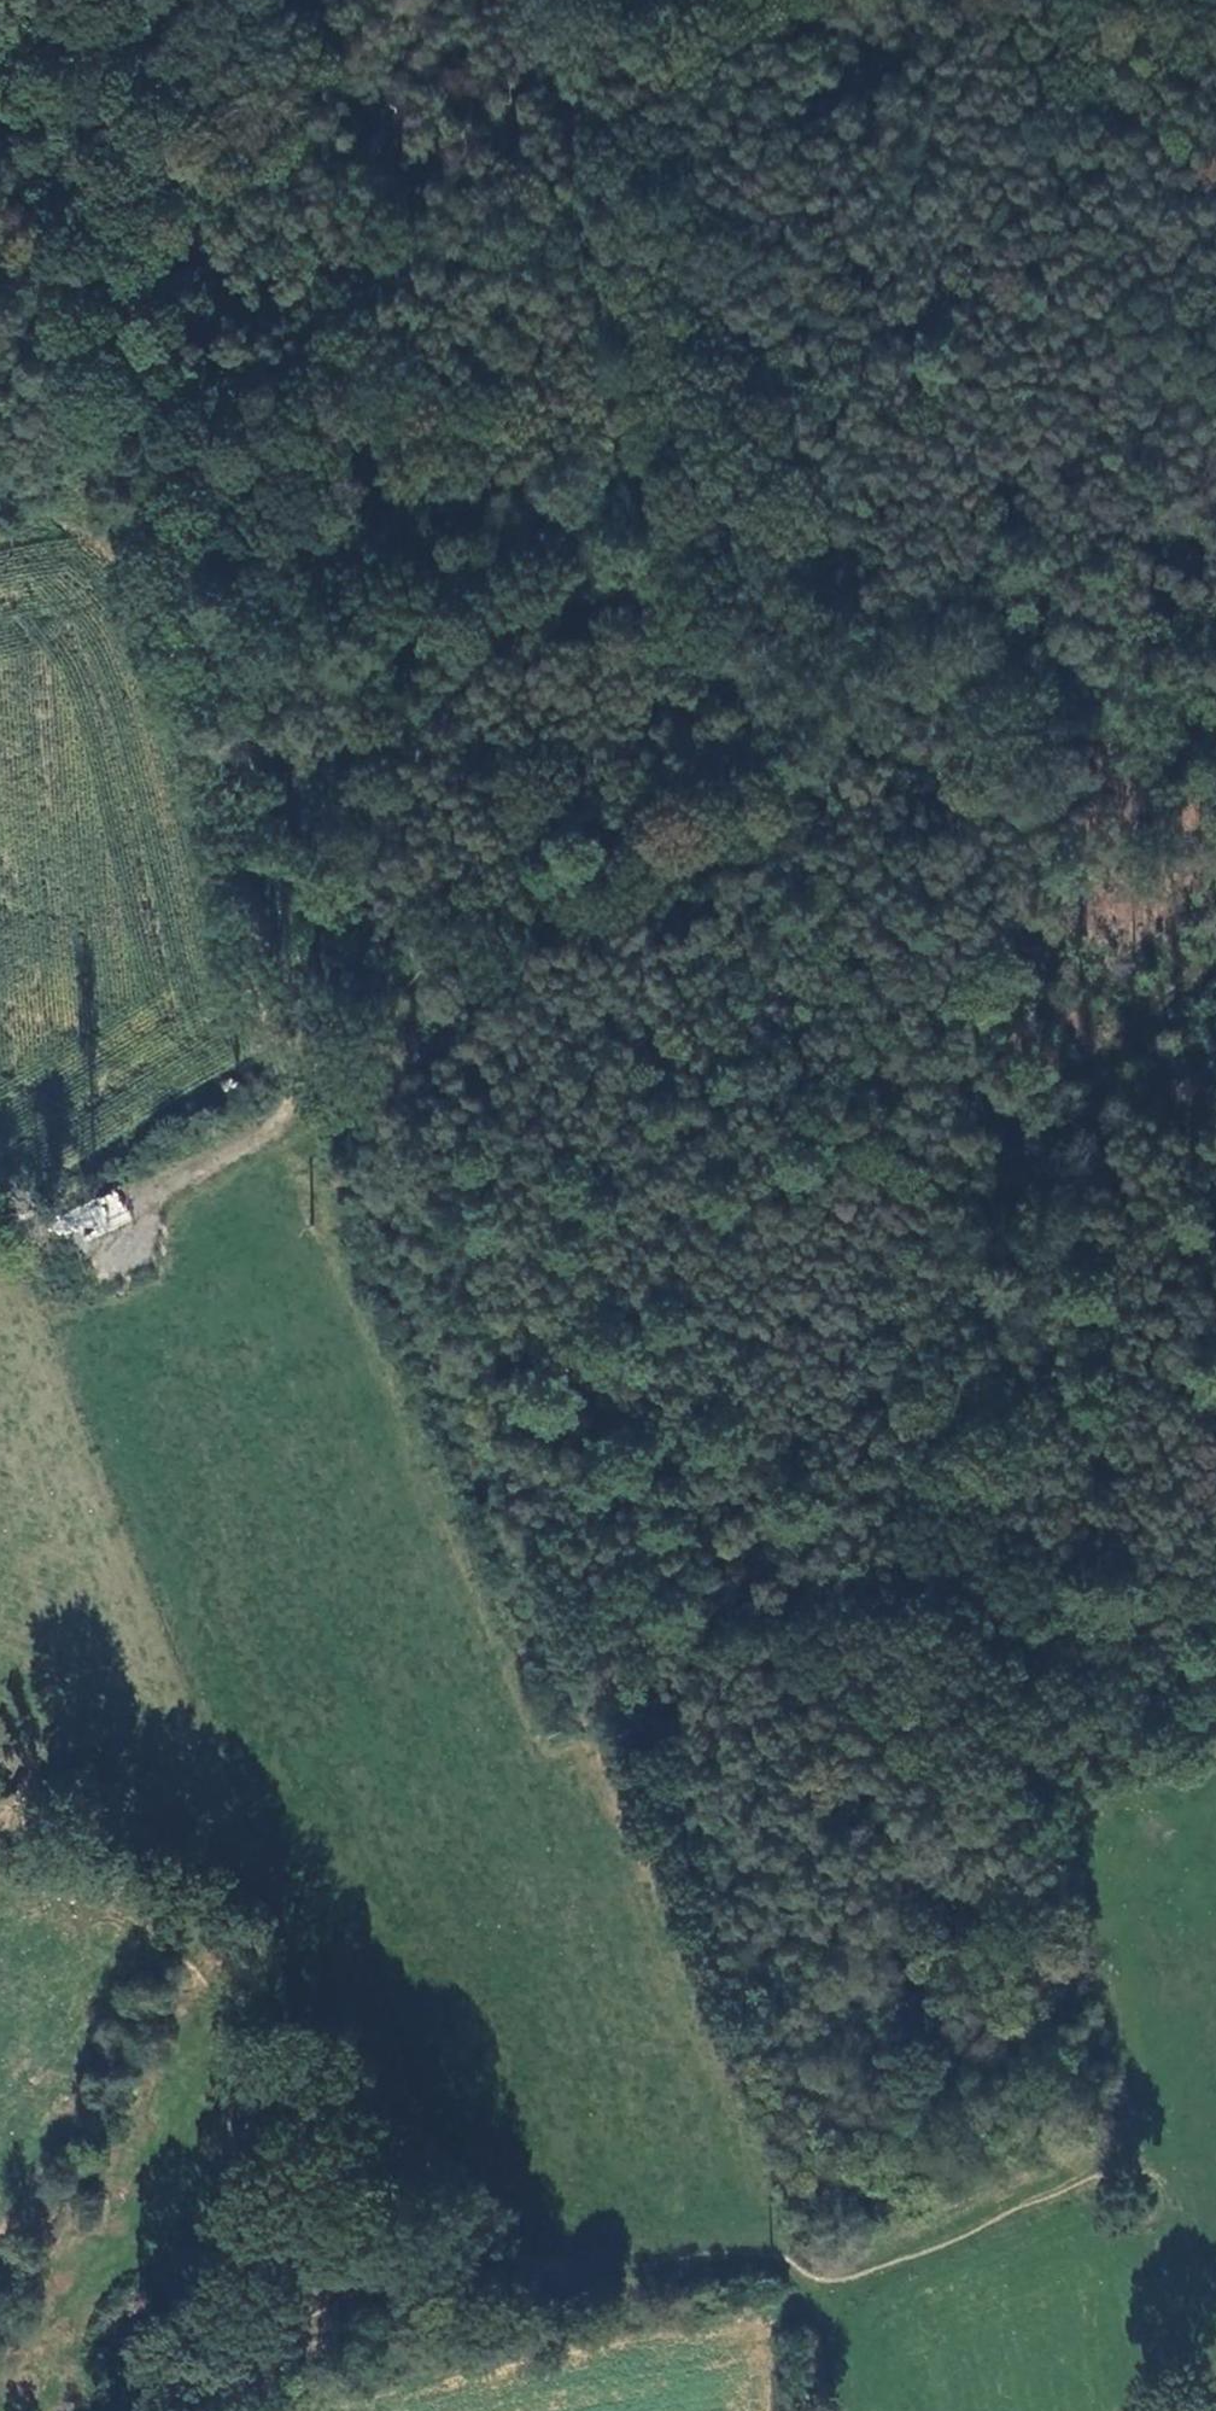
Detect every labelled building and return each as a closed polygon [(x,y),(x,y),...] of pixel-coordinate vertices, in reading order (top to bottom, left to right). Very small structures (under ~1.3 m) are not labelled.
[(64,1211),(77,1243),(130,1222),(117,1190),(64,1211)]
